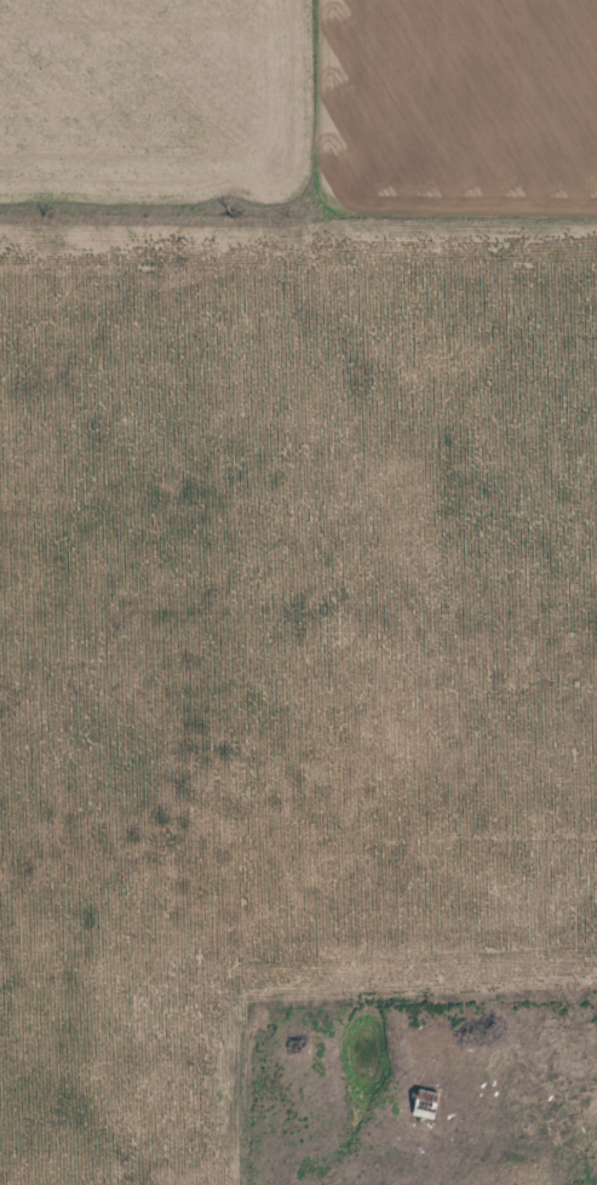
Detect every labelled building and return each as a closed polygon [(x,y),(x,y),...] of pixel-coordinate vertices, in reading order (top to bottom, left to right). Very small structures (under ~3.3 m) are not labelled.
[(415,1118),(435,1118),(435,1099),(415,1099),(415,1118)]
